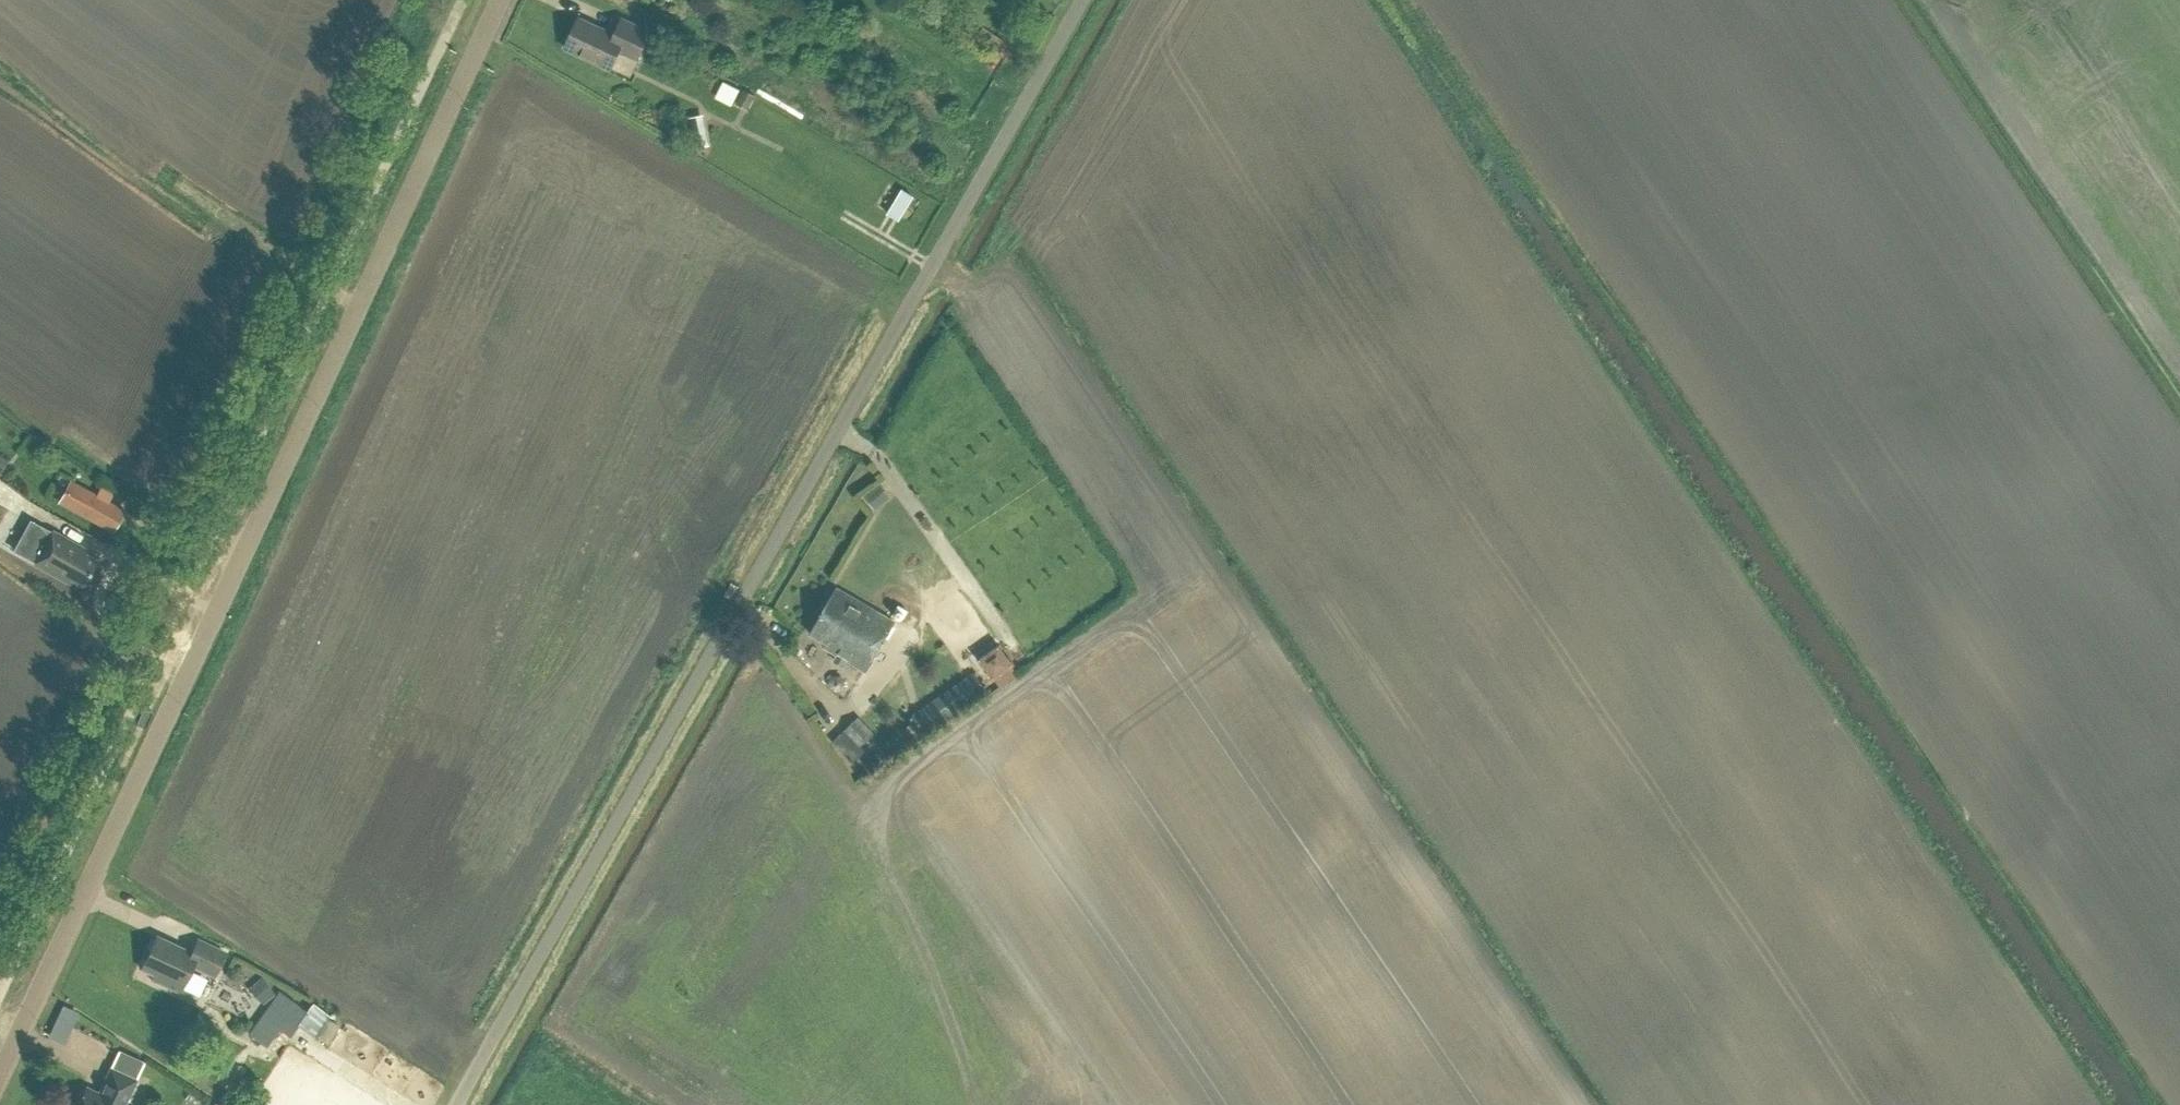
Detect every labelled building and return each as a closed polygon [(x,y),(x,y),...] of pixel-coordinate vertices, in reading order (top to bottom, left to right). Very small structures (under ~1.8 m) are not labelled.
[(615,36),(579,19),(565,49),(611,70),(620,51),(637,60),(650,33),(622,20),(615,36)] [(742,90),(735,104),(747,109),(753,96),(742,90)] [(706,133),(691,136),(694,147),(708,145),(706,133)] [(893,210),(904,189),(892,182),(881,203),(893,210)] [(907,186),(894,212),(907,218),(919,193),(907,186)] [(3,473),(12,455),(0,449),(0,472),(3,473)] [(58,502),(112,531),(123,510),(94,494),(69,481),(58,502)] [(880,484),(865,495),(874,507),(889,496),(880,484)] [(83,584),(95,562),(71,548),(73,545),(51,532),(34,562),(69,581),(71,578),(83,584)] [(865,670),(894,620),(837,588),(810,634),(826,643),(823,646),(865,670)] [(994,680),(1015,665),(1000,644),(979,659),(994,680)] [(926,731),(988,689),(975,670),(913,712),(926,731)] [(863,772),(875,760),(861,745),(871,735),(855,718),(832,740),(863,772)] [(190,953),(155,937),(141,968),(154,974),(152,979),(179,992),(191,965),(213,976),(224,953),(196,940),(190,953)] [(262,978),(252,987),(265,1002),(275,994),(262,978)] [(266,1045),(279,1027),(289,1034),(297,1023),(307,1010),(306,1009),(282,993),(252,1035),(266,1045)] [(53,996),(39,1025),(52,1032),(66,1002),(53,996)] [(307,1010),(297,1023),(315,1036),(316,1036),(327,1017),(330,1012),(313,1000),(306,1009),(307,1010)] [(54,1034),(70,1042),(84,1009),(68,1002),(54,1034)] [(327,1017),(316,1036),(327,1043),(339,1025),(327,1017)] [(76,1104),(123,1104),(134,1080),(108,1068),(97,1093),(85,1087),(76,1104)]
